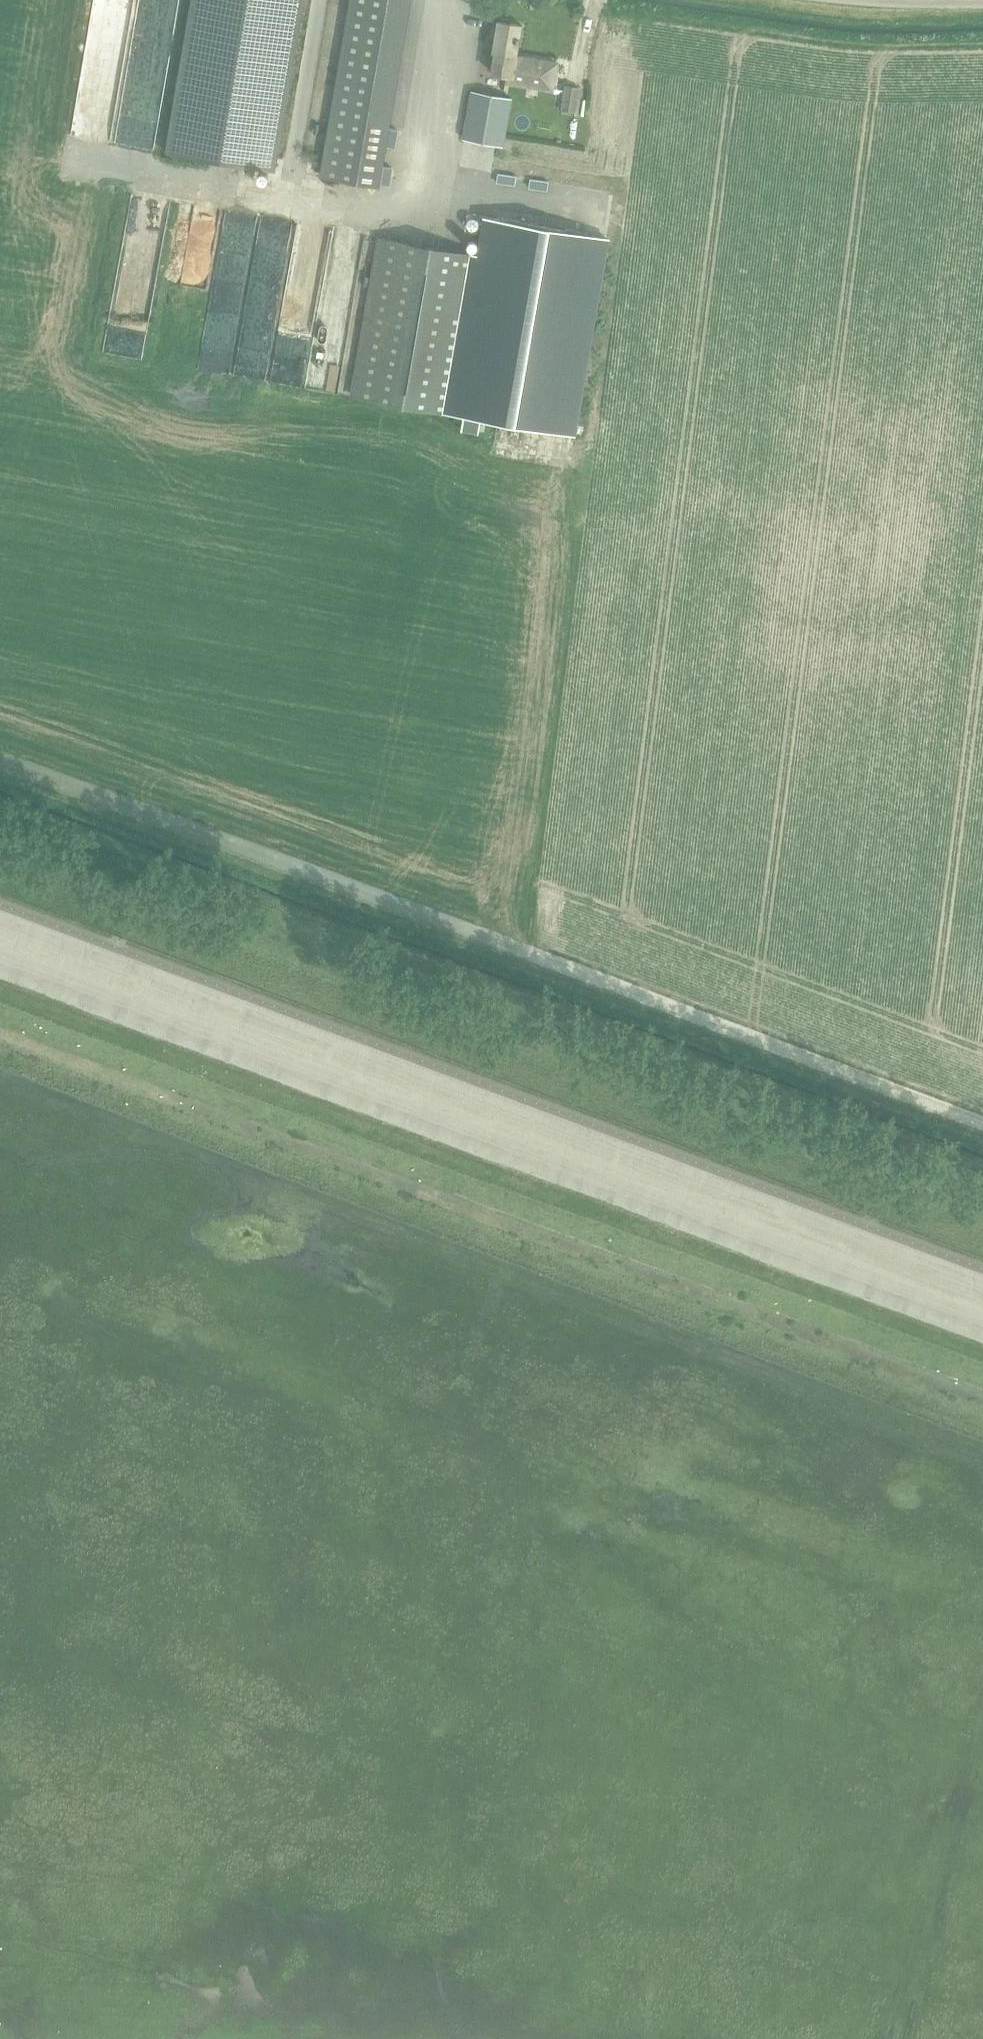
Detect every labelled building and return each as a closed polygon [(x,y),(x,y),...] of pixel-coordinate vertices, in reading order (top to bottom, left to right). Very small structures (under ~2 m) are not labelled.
[(166,152),(274,170),(303,0),(192,0),(166,152)] [(322,175),(379,185),(410,0),(352,0),(322,175)] [(490,37),(496,38),(493,52),(496,53),(493,73),(510,76),(509,82),(553,90),(557,63),(516,56),(522,25),(499,21),(499,22),(493,21),(490,37)] [(563,85),(559,110),(576,113),(580,87),(563,85)] [(471,91),(463,138),(501,145),(509,98),(471,91)] [(378,237),(350,397),(455,415),(484,255),(378,237)]
